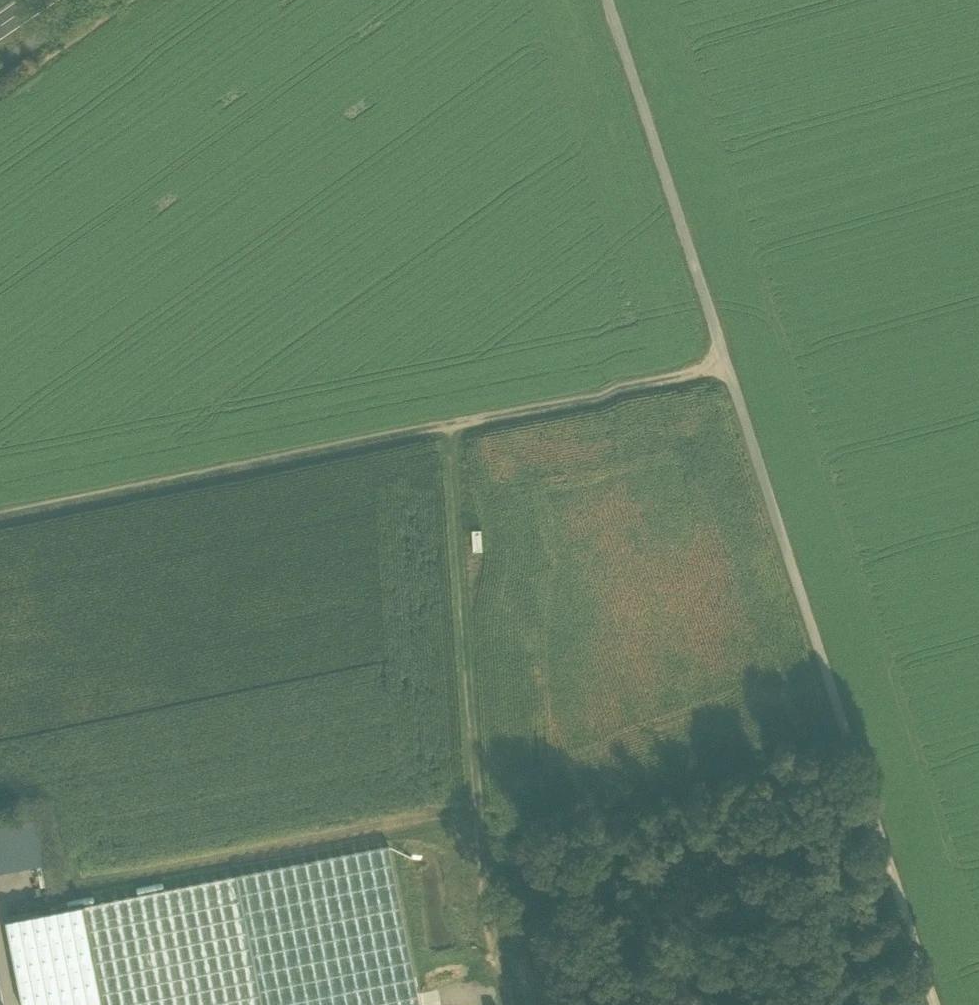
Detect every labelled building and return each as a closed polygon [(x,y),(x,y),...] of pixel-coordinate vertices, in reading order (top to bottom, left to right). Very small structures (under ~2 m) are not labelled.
[(53,857),(47,812),(0,819),(0,865),(53,857)] [(86,899),(106,1004),(423,1004),(392,839),(86,899)] [(86,899),(8,913),(25,1004),(59,1004),(66,1004),(106,1004),(86,899)]
